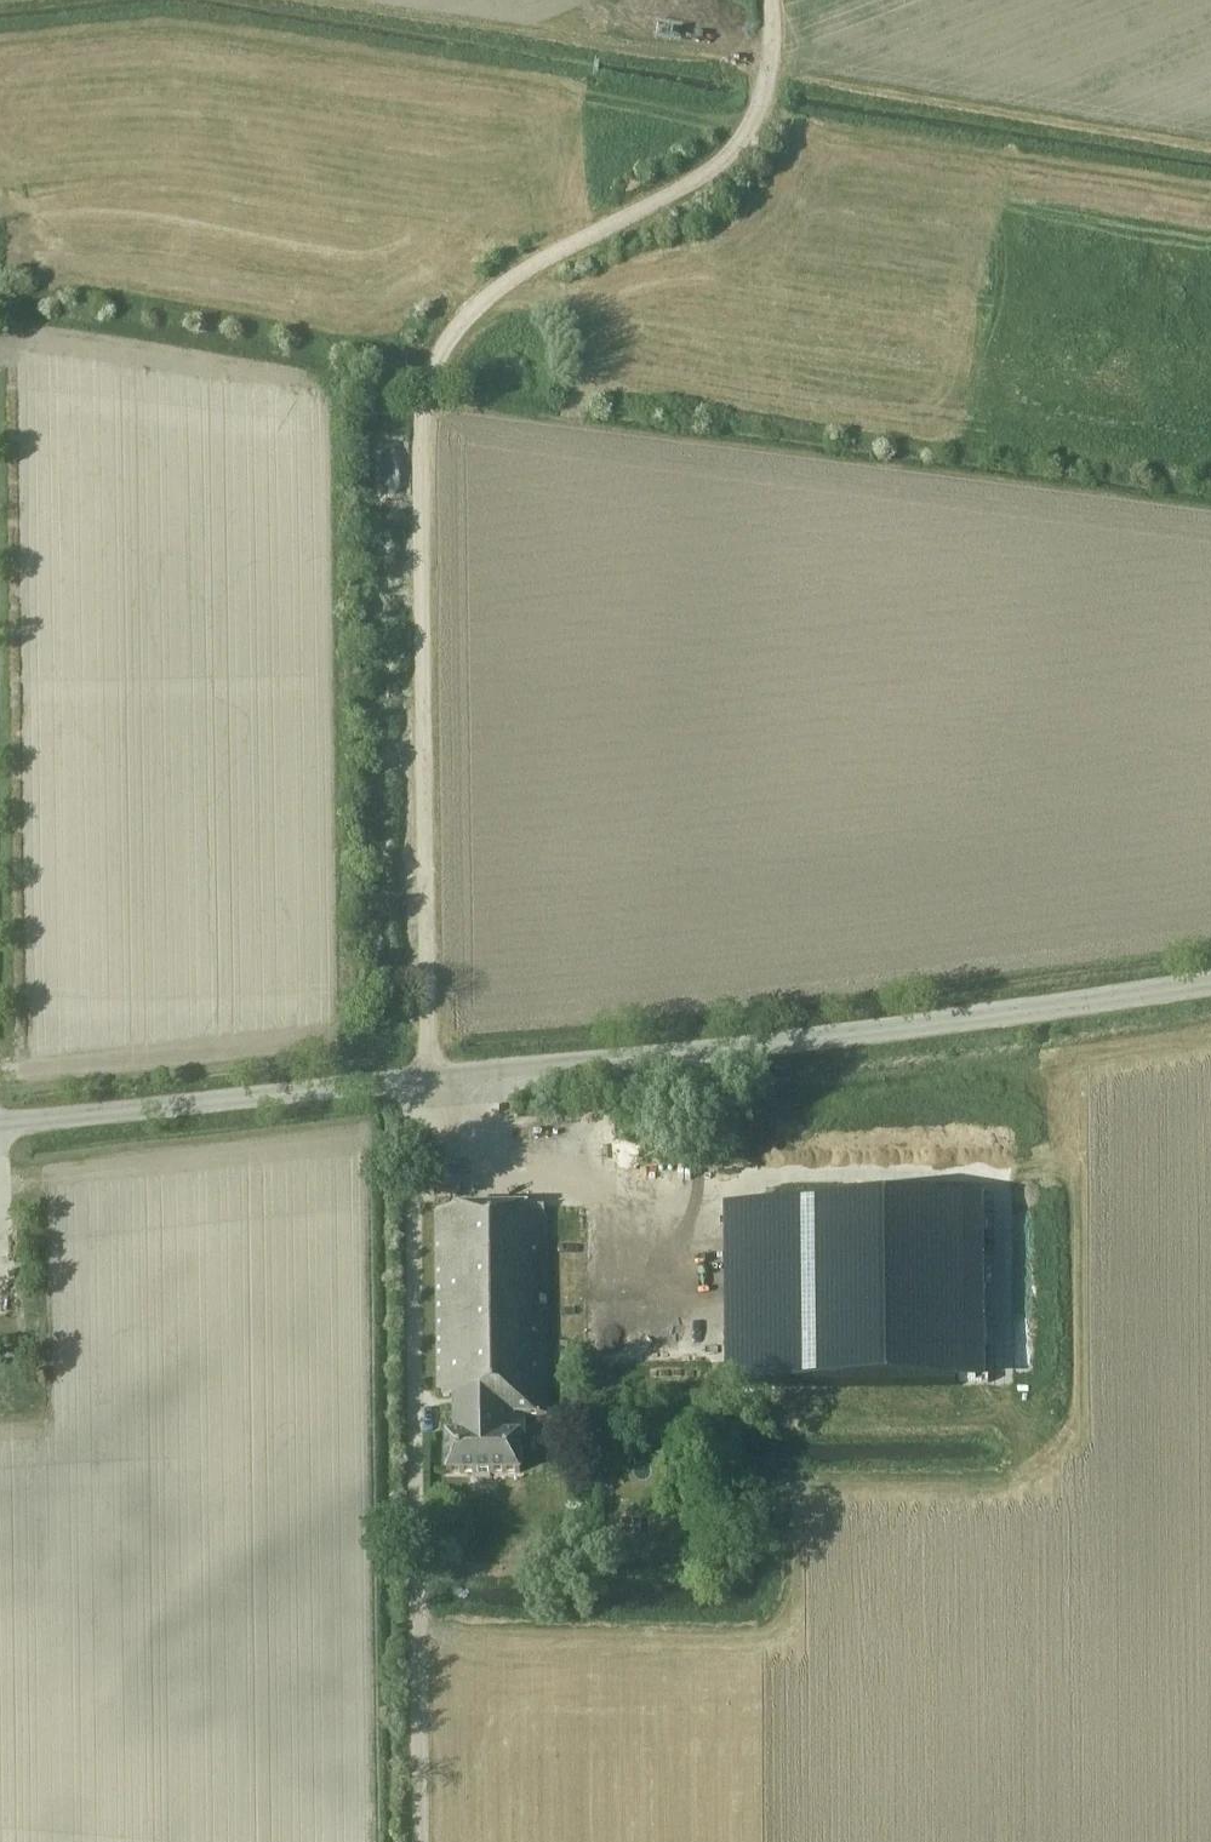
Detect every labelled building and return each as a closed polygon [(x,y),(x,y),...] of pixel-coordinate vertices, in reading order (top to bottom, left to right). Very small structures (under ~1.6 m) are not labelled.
[(725,1361),(726,1388),(956,1385),(954,1202),(739,1205),(741,1361),(725,1361)] [(509,1415),(547,1415),(544,1208),(436,1210),(437,1390),(443,1390),(443,1397),(454,1397),(455,1437),(446,1437),(447,1474),(520,1473),(520,1437),(510,1437),(509,1415)]
